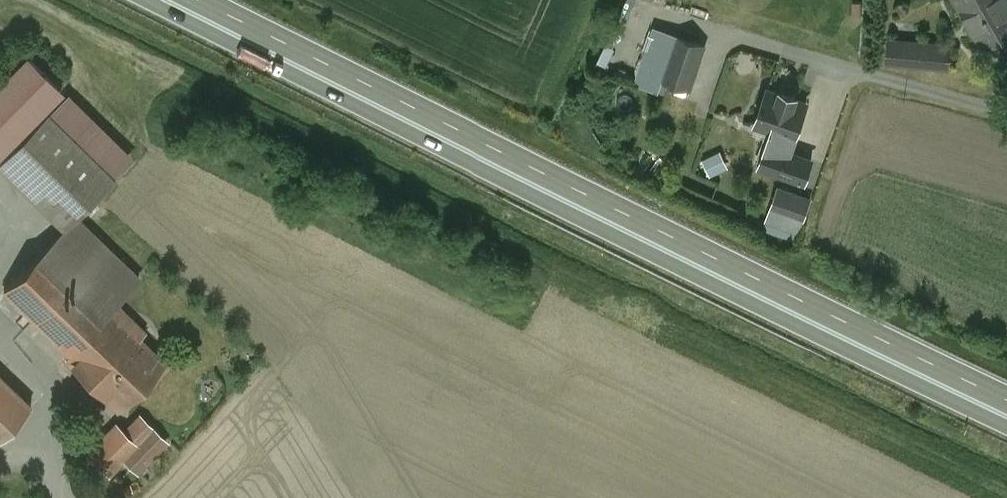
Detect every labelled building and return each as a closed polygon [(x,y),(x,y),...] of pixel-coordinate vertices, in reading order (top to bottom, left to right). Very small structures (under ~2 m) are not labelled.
[(985,50),(999,42),(1006,37),(1006,0),(957,0),(985,50)] [(708,41),(648,21),(629,77),(660,88),(665,75),(692,84),(708,41)] [(950,44),(889,39),(887,61),(948,67),(950,44)] [(985,50),(999,75),(1006,71),(1006,55),(999,42),(985,50)] [(0,83),(0,152),(62,88),(28,55),(0,83)] [(806,104),(768,91),(757,124),(780,132),(775,147),(774,147),(767,165),(805,179),(811,160),(789,152),(806,104)] [(66,227),(75,217),(94,199),(133,160),(67,95),(0,162),(0,163),(66,227)] [(708,174),(728,167),(722,149),(702,156),(708,174)] [(798,194),(777,187),(770,208),(791,215),(798,194)] [(810,198),(798,194),(791,215),(802,219),(810,198)] [(66,227),(46,247),(110,309),(139,279),(75,217),(66,227)] [(110,309),(46,247),(4,291),(71,355),(96,329),(93,326),(110,309)] [(146,332),(129,316),(123,322),(110,309),(93,326),(96,329),(71,355),(68,358),(76,366),(78,363),(106,389),(103,392),(119,408),(163,361),(140,338),(146,332)] [(31,406),(0,376),(0,439),(31,406)] [(91,441),(83,450),(108,474),(124,457),(138,470),(166,441),(141,417),(126,432),(118,425),(97,447),(91,441)]
